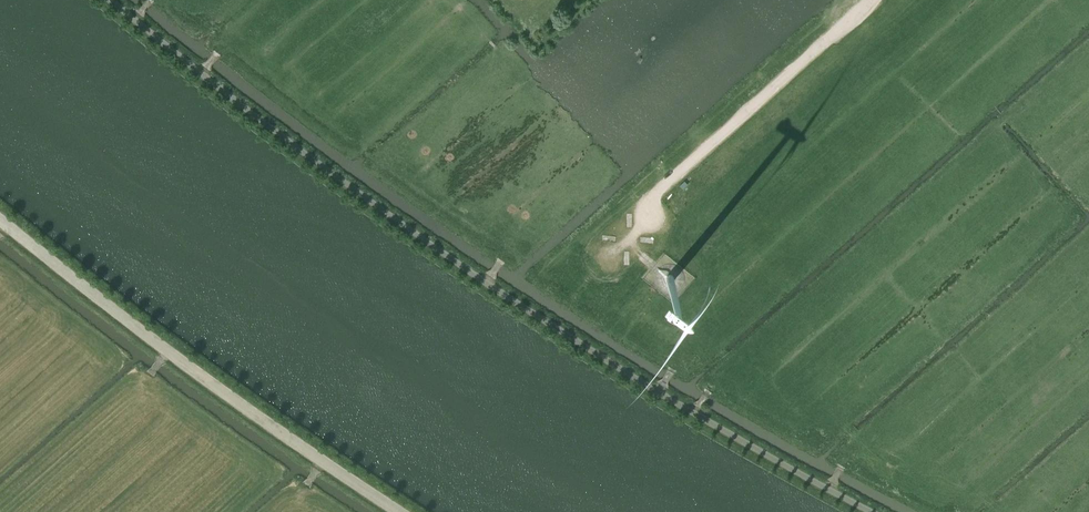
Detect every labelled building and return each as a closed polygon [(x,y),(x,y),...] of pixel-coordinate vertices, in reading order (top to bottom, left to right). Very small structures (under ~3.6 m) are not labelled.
[(671,275),(670,275),(669,274),(668,275),(667,275),(666,276),(666,277),(665,277),(665,278),(665,279),(665,280),(666,281),(666,282),(667,282),(667,283),(668,283),(669,283),(670,283),(671,283),(672,282),(673,282),(673,281),(673,280),(674,280),(674,279),(674,278),(673,277),(673,276),(672,275),(671,275)]
